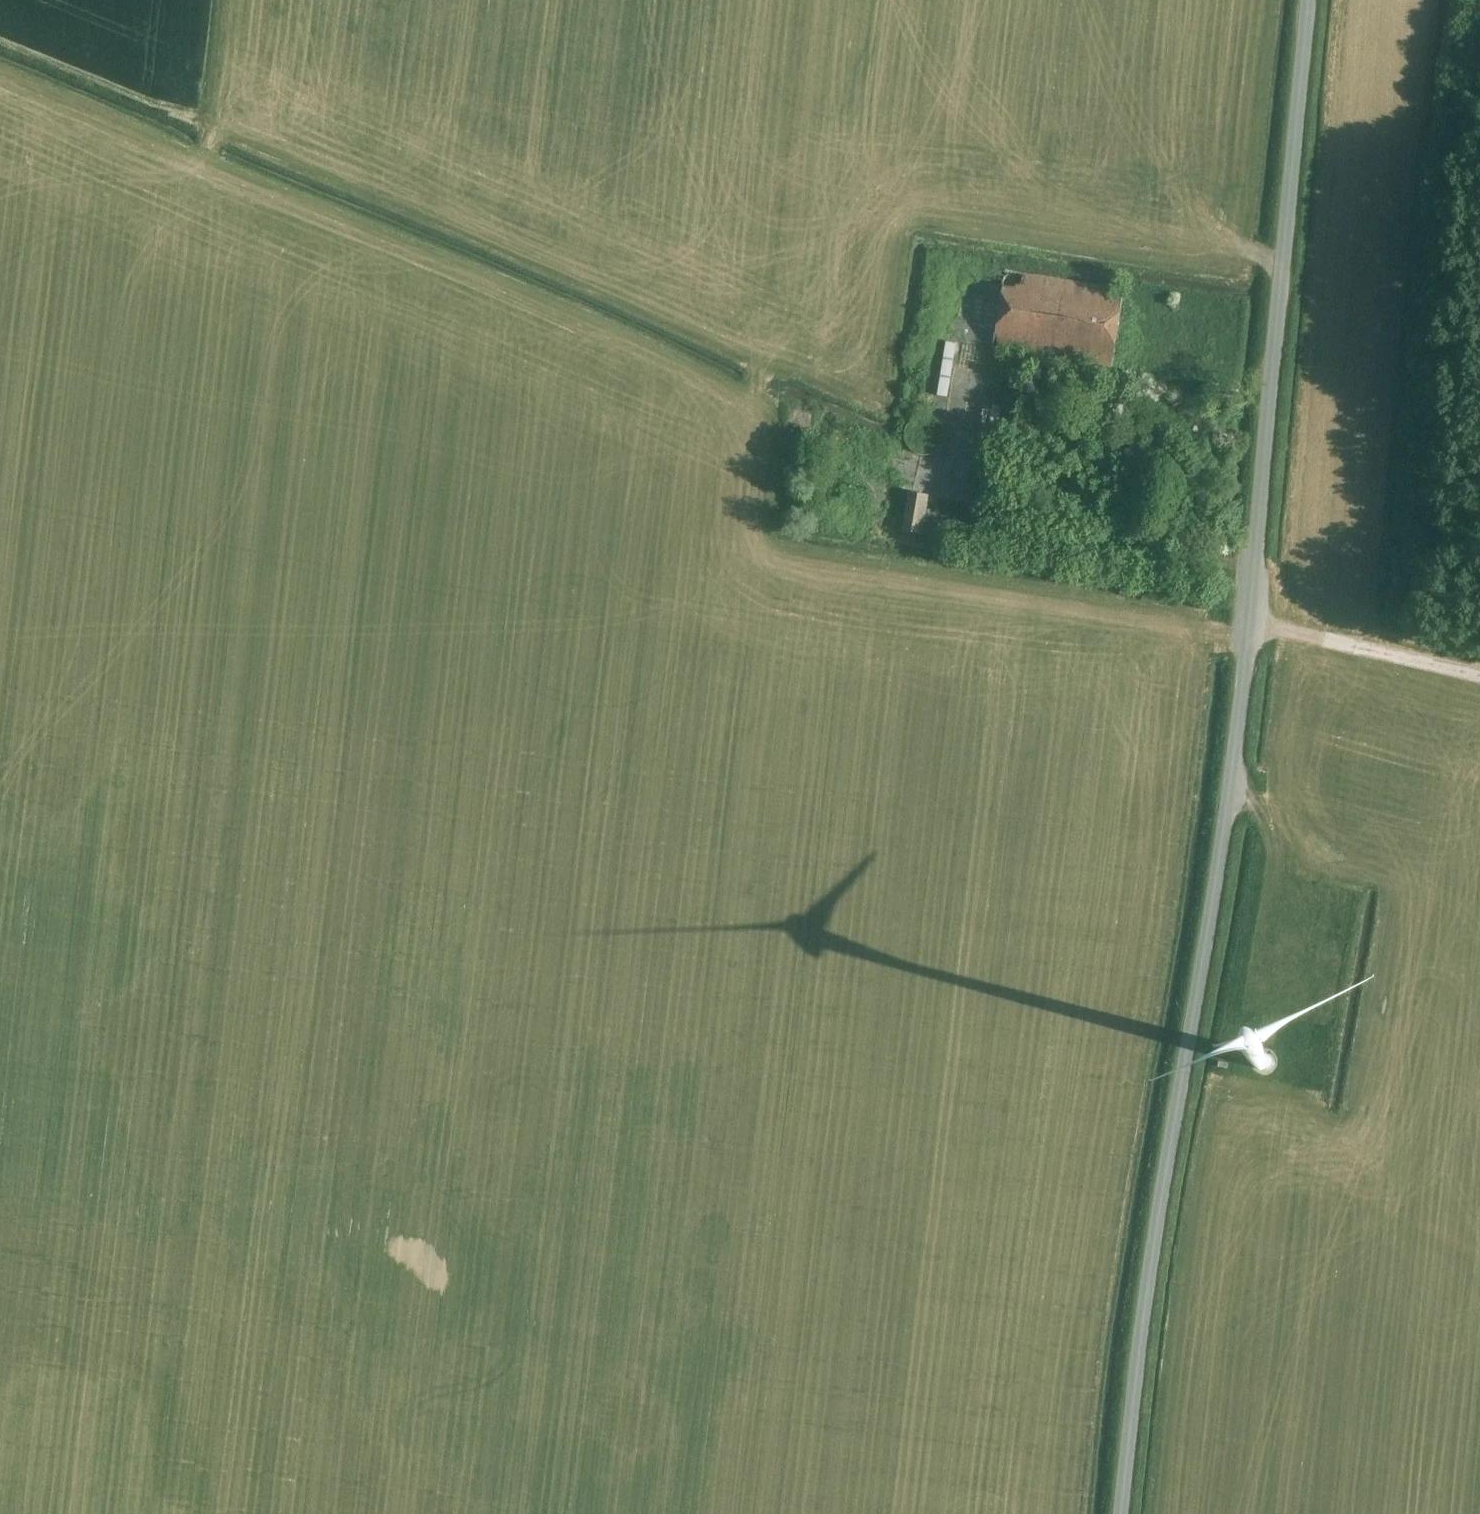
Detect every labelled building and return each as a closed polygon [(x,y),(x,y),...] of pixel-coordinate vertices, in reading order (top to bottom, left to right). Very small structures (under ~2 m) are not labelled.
[(994,347),(1113,367),(1125,290),(1006,271),(994,347)] [(956,396),(961,343),(953,343),(948,395),(956,396)] [(1009,408),(985,404),(981,422),(1006,427),(1009,408)] [(930,495),(910,491),(903,531),(923,534),(930,495)] [(1275,1062),(1275,1061),(1275,1060),(1274,1059),(1274,1058),(1273,1057),(1273,1056),(1272,1056),(1272,1055),(1271,1055),(1271,1054),(1270,1054),(1269,1054),(1269,1053),(1268,1053),(1267,1053),(1266,1053),(1265,1053),(1264,1053),(1263,1053),(1263,1054),(1262,1054),(1261,1054),(1261,1055),(1260,1055),(1260,1056),(1259,1056),(1259,1057),(1258,1057),(1258,1058),(1258,1059),(1257,1060),(1257,1061),(1257,1062),(1257,1063),(1257,1064),(1258,1064),(1258,1065),(1258,1066),(1259,1067),(1259,1068),(1260,1068),(1261,1069),(1262,1070),(1263,1070),(1264,1070),(1265,1070),(1265,1071),(1266,1071),(1267,1070),(1268,1070),(1269,1070),(1270,1070),(1271,1069),(1272,1068),(1273,1068),(1273,1067),(1273,1066),(1274,1066),(1274,1065),(1274,1064),(1275,1063),(1275,1062)]
